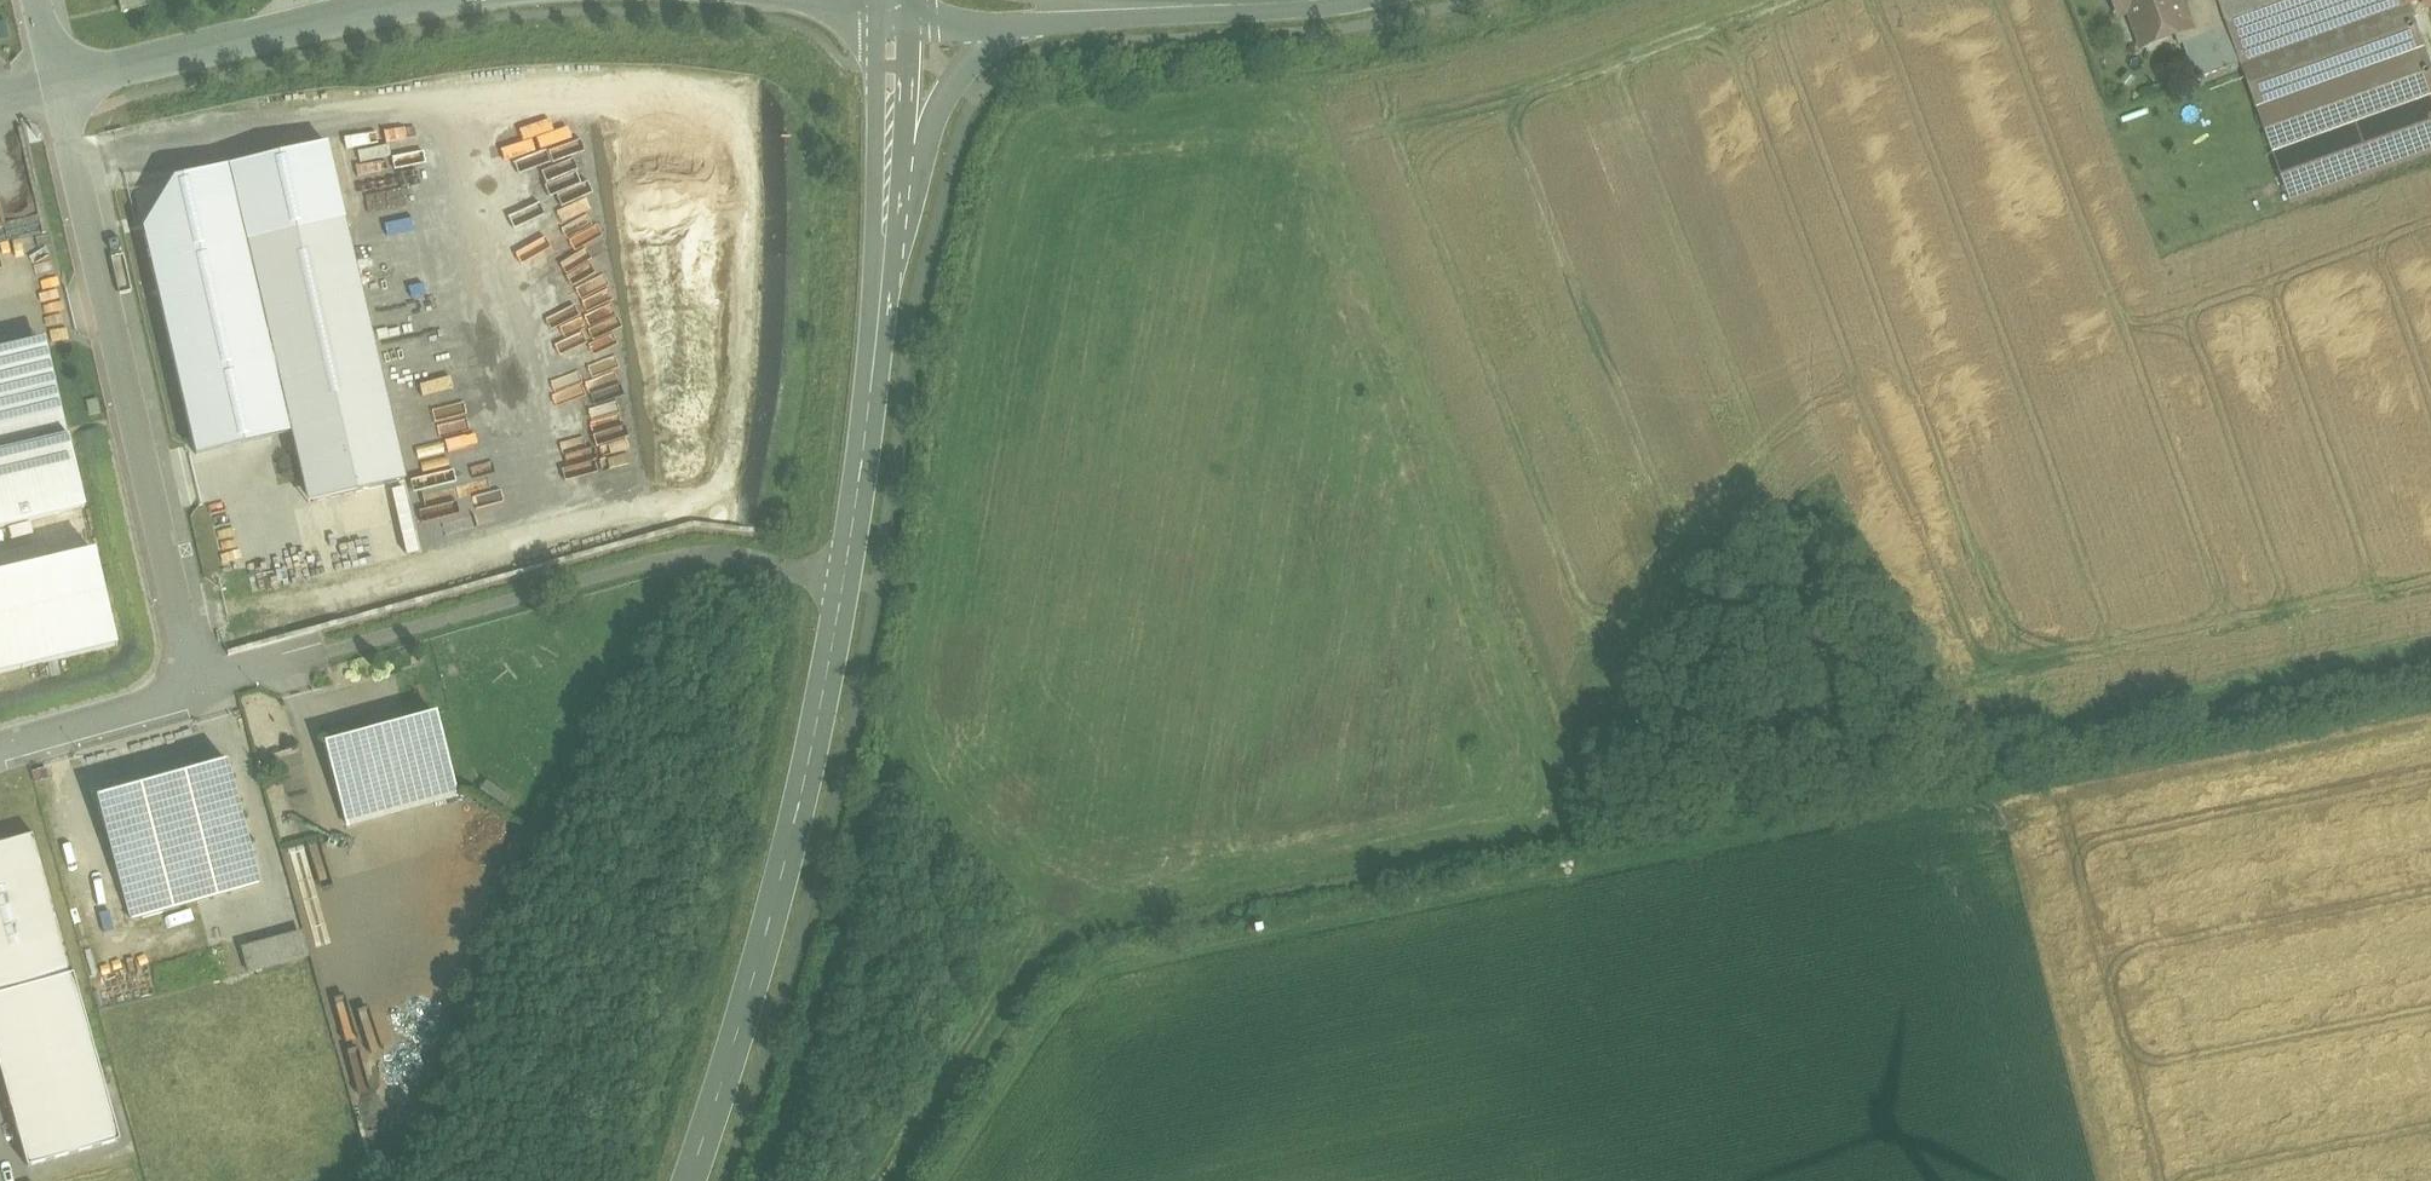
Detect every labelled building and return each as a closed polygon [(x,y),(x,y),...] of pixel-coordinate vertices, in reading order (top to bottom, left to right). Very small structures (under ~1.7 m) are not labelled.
[(2121,15),(2136,9),(2144,32),(2172,22),(2180,46),(2202,38),(2188,0),(2116,0),(2121,15)] [(2202,38),(2230,28),(2220,0),(2188,0),(2202,38)] [(2230,28),(2243,64),(2409,4),(2408,0),(2220,0),(2230,28)] [(2412,11),(2246,70),(2262,114),(2428,54),(2412,11)] [(2428,54),(2262,114),(2294,205),(2430,156),(2430,62),(2428,54)] [(347,221),(248,243),(307,503),(406,481),(347,221)] [(0,351),(0,529),(84,509),(45,340),(0,351)] [(0,574),(0,673),(119,646),(96,551),(0,574)] [(435,715),(326,745),(348,826),(458,796),(435,715)] [(228,761),(97,798),(131,918),(262,881),(228,761)] [(28,1165),(118,1140),(32,836),(0,844),(0,1066),(28,1165)] [(248,973),(309,955),(301,930),(241,948),(248,973)]
